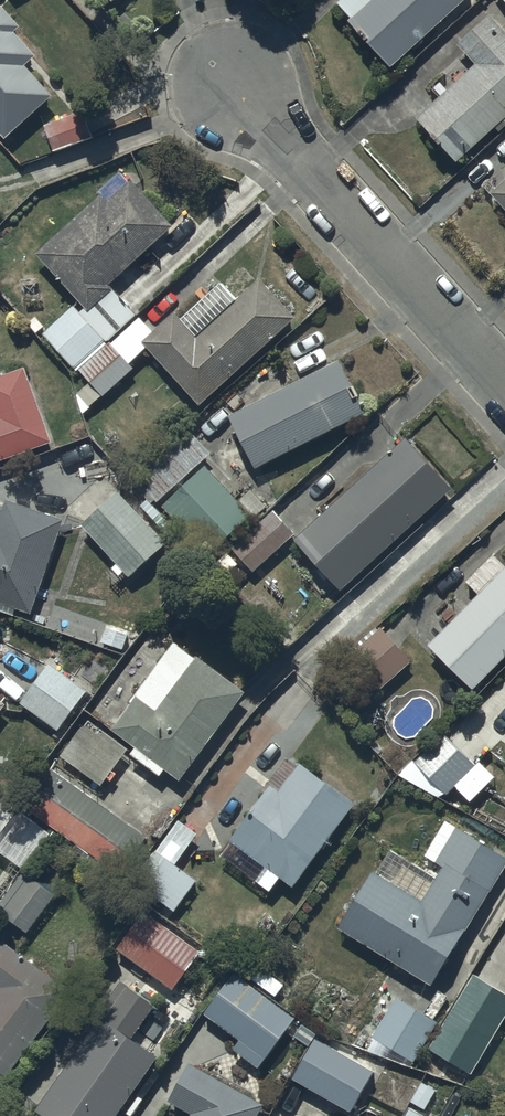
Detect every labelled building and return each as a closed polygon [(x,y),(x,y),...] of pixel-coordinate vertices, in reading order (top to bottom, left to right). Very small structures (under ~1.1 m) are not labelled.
[(4,133),(53,91),(27,61),(38,52),(15,25),(20,20),(2,0),(0,0),(0,129),(4,133)] [(351,14),(348,17),(392,64),(459,0),(338,0),(351,14)] [(457,40),(475,60),(416,112),(455,157),(493,123),(498,129),(504,123),(504,28),(490,11),(457,40)] [(85,109),(53,121),(62,145),(94,133),(85,109)] [(102,190),(38,250),(88,304),(82,309),(74,302),(44,331),(76,365),(136,309),(109,280),(173,220),(133,177),(110,198),(102,190)] [(491,189),(504,205),(504,177),(491,189)] [(110,340),(81,367),(92,379),(77,393),(84,411),(102,394),(104,395),(137,365),(132,360),(148,345),(200,401),(295,313),(259,275),(197,334),(173,309),(153,328),(141,314),(111,342),(110,340)] [(341,356),(230,413),(256,464),(367,408),(341,356)] [(53,439),(27,364),(0,373),(0,458),(53,439)] [(211,450),(190,426),(138,473),(160,497),(211,450)] [(408,435),(297,536),(342,586),(453,485),(408,435)] [(206,463),(164,502),(209,551),(252,511),(255,514),(268,503),(253,486),(239,499),(206,463)] [(117,488),(83,519),(120,558),(113,564),(120,572),(125,567),(130,573),(166,540),(117,488)] [(7,495),(0,516),(0,599),(1,599),(0,604),(0,607),(18,613),(21,605),(32,609),(65,516),(7,495)] [(275,508),(231,545),(251,569),(295,531),(275,508)] [(429,640),(472,684),(504,652),(504,562),(504,563),(494,553),(466,580),(478,592),(429,640)] [(381,625),(347,655),(376,688),(410,658),(381,625)] [(196,655),(175,639),(114,725),(137,742),(131,750),(162,773),(167,765),(181,776),(246,690),(198,653),(196,655)] [(87,687),(52,661),(22,702),(58,729),(64,721),(71,726),(93,695),(86,689),(87,687)] [(128,746),(89,717),(64,752),(103,781),(128,746)] [(474,763),(443,732),(414,761),(445,792),(474,763)] [(354,800),(299,759),(278,787),(270,780),(228,837),(291,884),(354,800)] [(148,834),(61,772),(34,810),(121,872),(148,834)] [(446,818),(424,853),(442,863),(436,873),(390,845),(375,869),(372,867),(337,923),(432,982),(504,863),(504,854),(446,818)] [(196,877),(156,847),(134,877),(174,907),(196,877)] [(55,891),(30,875),(4,913),(29,930),(55,891)] [(201,949),(144,909),(117,946),(155,973),(154,974),(173,988),(201,949)] [(4,938),(0,943),(0,1066),(9,1072),(70,984),(4,938)] [(297,988),(259,961),(245,981),(233,972),(204,1012),(240,1037),(233,1047),(258,1065),(294,1015),(283,1007),(297,988)] [(474,971),(430,1046),(472,1071),(504,1015),(504,990),(474,971)] [(124,978),(99,1012),(105,1016),(39,1105),(54,1115),(112,1115),(159,1054),(132,1033),(155,1002),(124,978)] [(438,1019),(395,994),(394,997),(386,992),(380,1002),(388,1006),(371,1034),(414,1059),(438,1019)] [(372,1068),(316,1035),(317,1033),(306,1026),(299,1038),(309,1044),(291,1075),(348,1109),(372,1068)] [(190,1060),(169,1098),(192,1111),(189,1115),(254,1115),(263,1101),(190,1060)] [(413,1097),(402,1115),(436,1115),(420,1107),(422,1102),(413,1097)]
